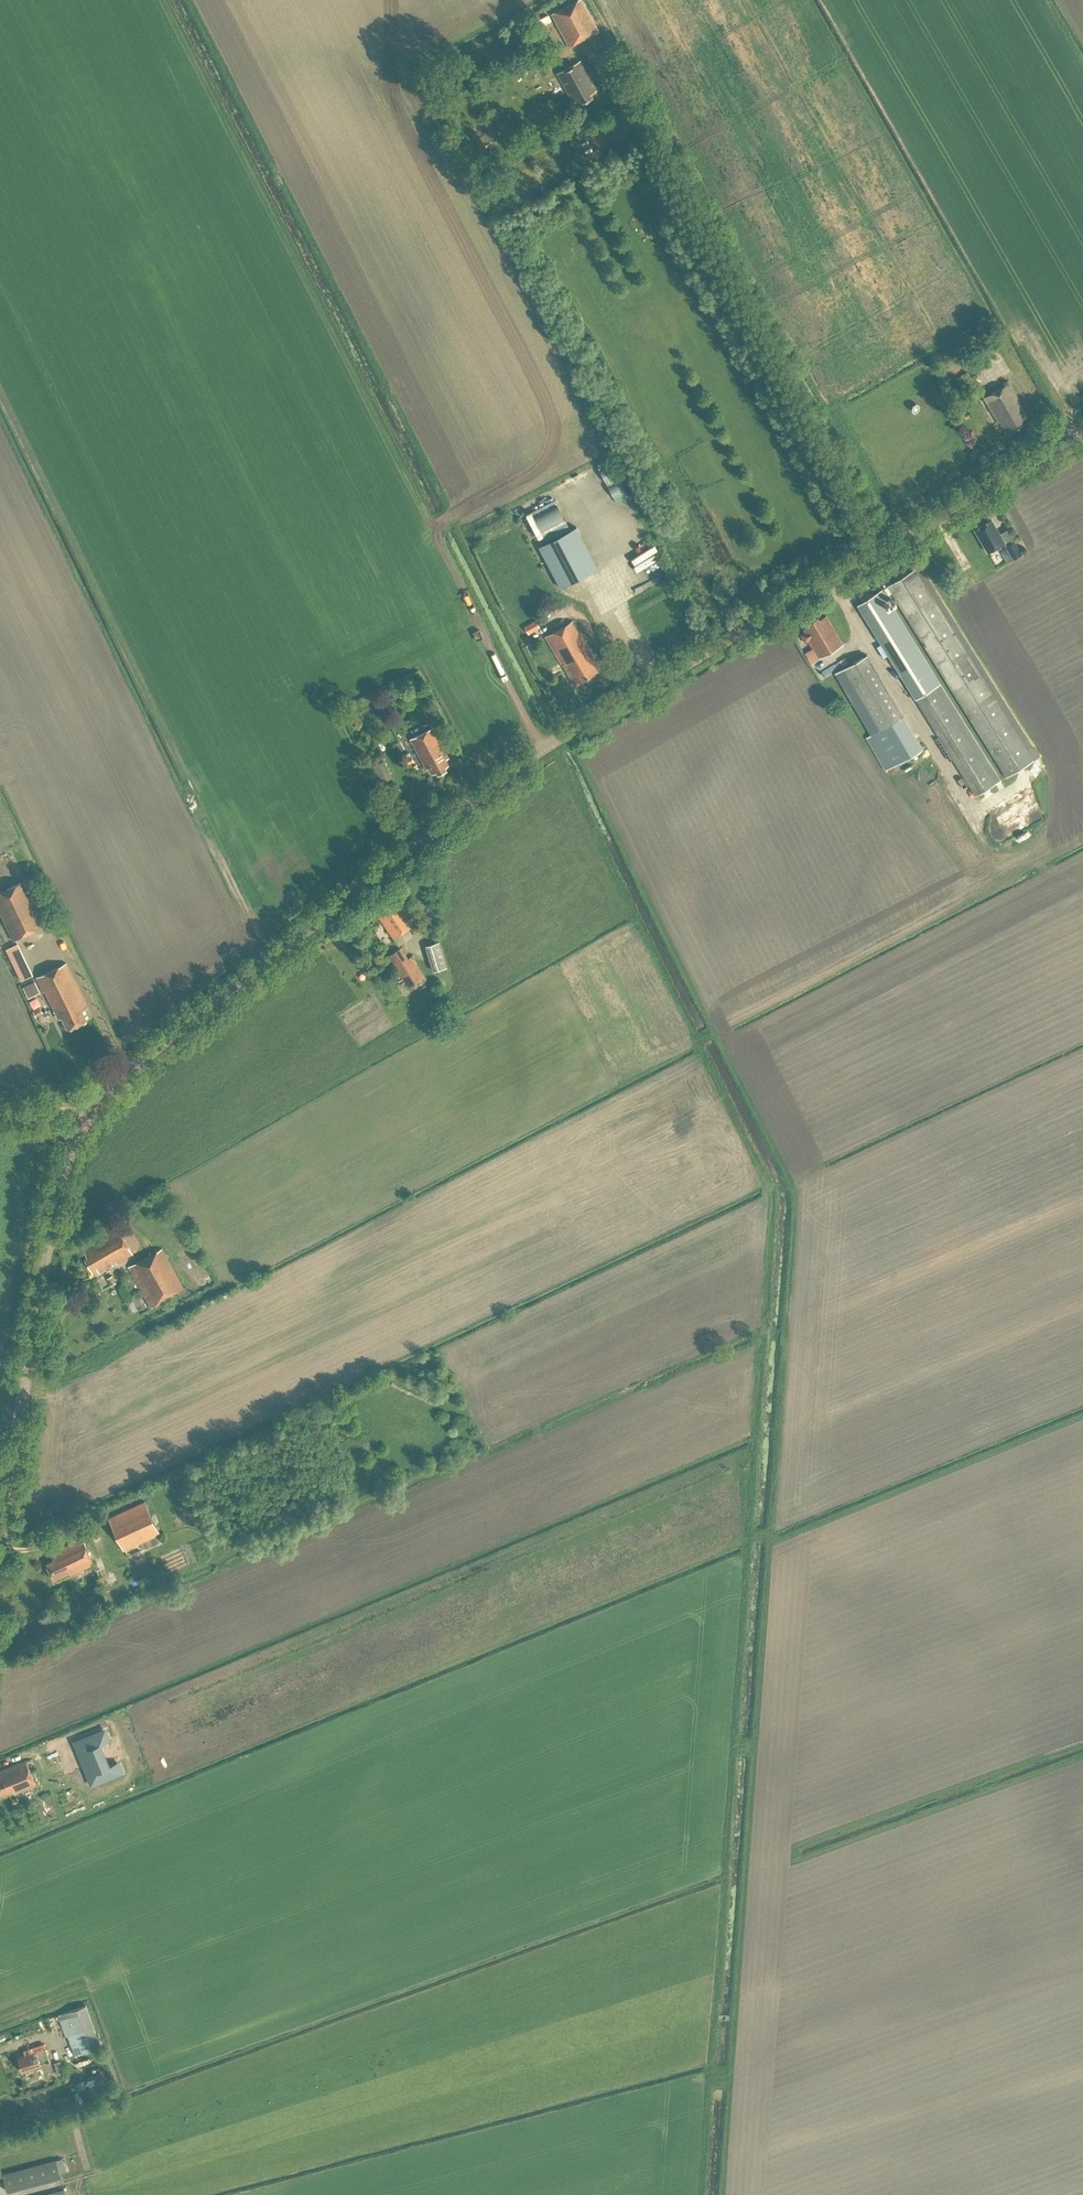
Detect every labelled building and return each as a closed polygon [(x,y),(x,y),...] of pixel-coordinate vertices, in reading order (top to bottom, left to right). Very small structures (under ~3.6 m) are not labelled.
[(551,14),(569,47),(598,31),(582,0),(577,0),(551,14)] [(549,14),(537,20),(540,26),(552,20),(549,14)] [(580,61),(557,73),(575,106),(592,97),(590,94),(596,91),(580,61)] [(967,372),(959,377),(970,395),(981,389),(973,375),(970,377),(967,372)] [(1020,420),(1028,416),(1009,383),(983,398),(997,422),(999,422),(1006,433),(1022,424),(1020,420)] [(997,449),(980,455),(983,462),(999,456),(997,449)] [(610,461),(599,466),(607,484),(618,479),(610,461)] [(616,502),(628,496),(622,482),(616,484),(615,481),(608,484),(616,502)] [(555,499),(527,513),(537,534),(566,521),(555,499)] [(991,519),(975,529),(988,551),(1004,542),(991,519)] [(543,532),(545,539),(569,529),(566,522),(543,532)] [(598,568),(576,527),(539,546),(561,588),(598,568)] [(1004,545),(1013,559),(1022,554),(1013,539),(1004,545)] [(889,598),(887,596),(892,593),(969,717),(1006,777),(1033,759),(1039,756),(1033,747),(920,565),(915,569),(887,586),(876,593),(857,605),(916,698),(939,736),(975,795),(995,783),(1001,779),(894,607),(889,610),(883,602),(889,598)] [(805,632),(801,635),(805,642),(808,641),(818,659),(843,644),(826,616),(819,620),(818,617),(808,623),(809,625),(803,629),(805,632)] [(535,619),(524,626),(529,634),(540,627),(535,619)] [(584,679),(601,668),(573,620),(545,636),(562,666),(564,665),(574,683),(576,686),(585,681),(584,679)] [(922,748),(867,654),(835,673),(871,734),(866,737),(885,770),(922,748)] [(449,765),(446,759),(449,757),(433,728),(411,739),(427,769),(429,768),(432,774),(436,771),(438,774),(446,770),(445,767),(449,765)] [(393,777),(384,760),(373,765),(381,783),(393,777)] [(0,892),(0,914),(12,940),(47,923),(26,879),(0,892)] [(376,910),(380,915),(378,916),(394,938),(415,924),(398,899),(392,903),(390,900),(376,910)] [(439,941),(425,946),(433,971),(448,967),(439,941)] [(18,943),(6,949),(21,980),(34,974),(18,943)] [(388,956),(408,987),(425,976),(412,956),(408,958),(401,947),(388,956)] [(82,1010),(88,1008),(66,963),(36,977),(50,1006),(51,1006),(54,1010),(55,1010),(59,1019),(62,1017),(68,1029),(87,1020),(82,1010)] [(35,980),(23,986),(28,997),(40,992),(35,980)] [(39,1007),(32,1011),(36,1017),(43,1013),(39,1007)] [(84,1251),(87,1257),(85,1258),(93,1273),(98,1270),(99,1272),(133,1253),(119,1229),(93,1244),(94,1245),(84,1251)] [(172,1293),(183,1287),(162,1248),(128,1267),(151,1308),(173,1296),(172,1293)] [(124,1550),(160,1533),(145,1501),(109,1518),(124,1550)] [(54,1559),(46,1563),(54,1580),(70,1572),(71,1575),(94,1564),(82,1538),(51,1553),(54,1559)] [(118,1580),(113,1570),(101,1576),(105,1586),(118,1580)] [(80,1740),(76,1742),(82,1758),(84,1758),(86,1765),(85,1766),(92,1782),(96,1780),(96,1779),(102,1777),(102,1778),(112,1774),(95,1734),(86,1737),(86,1736),(79,1739),(80,1740)] [(1,1775),(0,1776),(0,1794),(8,1791),(9,1794),(15,1791),(16,1793),(36,1784),(26,1760),(0,1771),(0,1773),(1,1775)] [(101,2046),(86,2004),(58,2014),(66,2036),(68,2035),(75,2055),(101,2046)] [(25,2054),(17,2056),(22,2071),(41,2065),(50,2062),(44,2043),(24,2050),(25,2054)] [(95,2079),(101,2099),(112,2096),(106,2075),(95,2079)] [(56,2159),(3,2173),(7,2191),(61,2176),(56,2159)]
